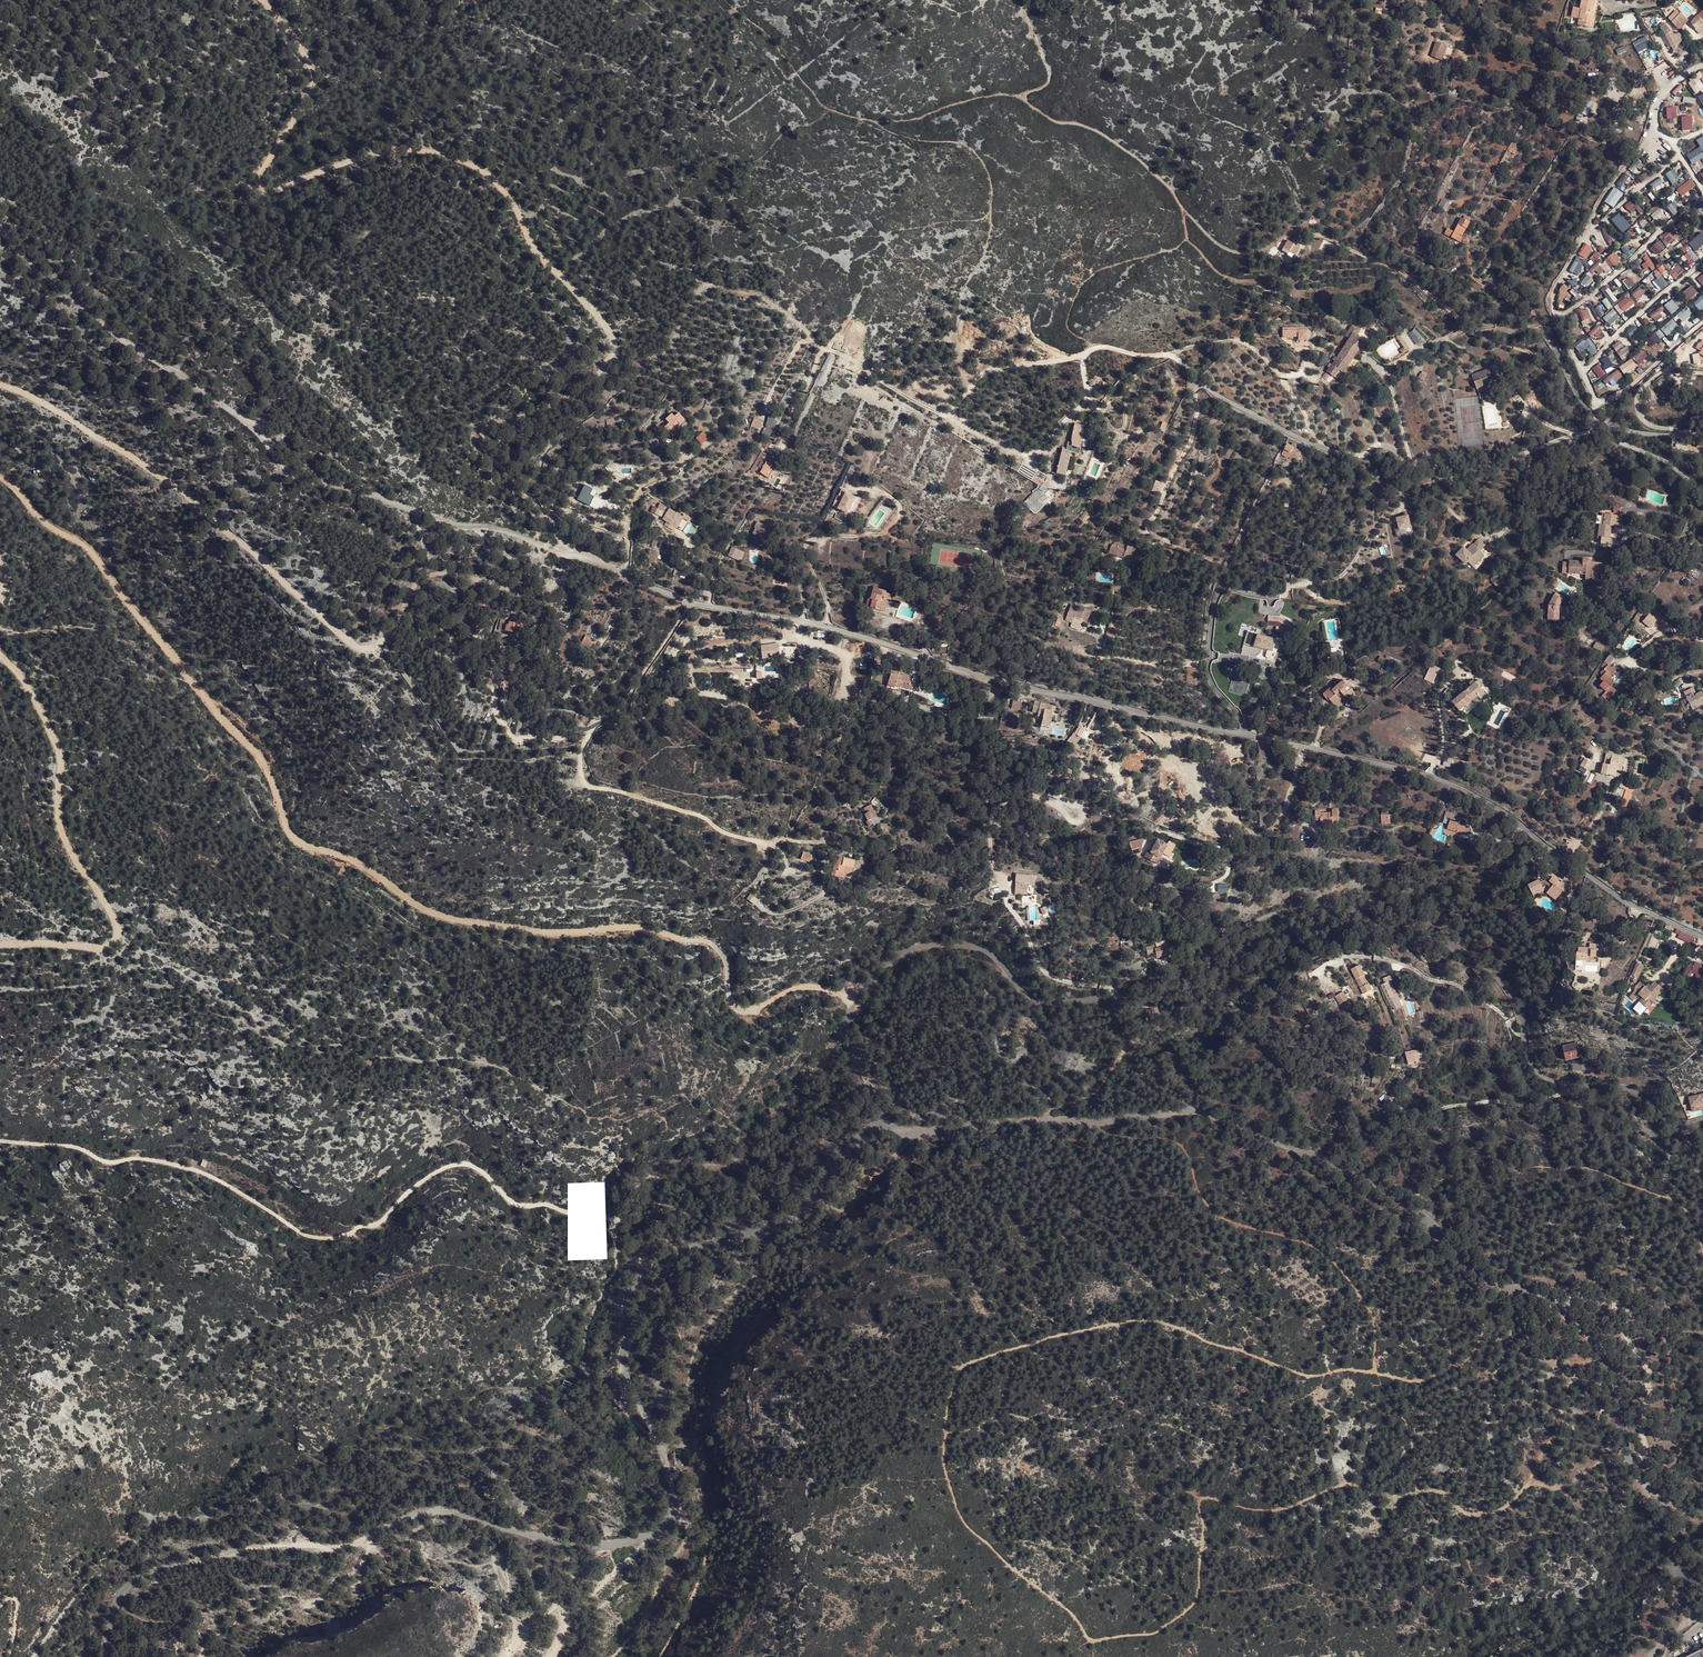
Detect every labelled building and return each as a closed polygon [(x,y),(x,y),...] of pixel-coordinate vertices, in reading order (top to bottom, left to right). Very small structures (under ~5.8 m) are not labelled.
[(1585,22),(1588,23),(1590,17),(1588,17),(1591,7),(1577,3),(1574,13),(1567,11),(1565,21),(1572,23),(1571,29),(1582,32),(1585,22)] [(1686,18),(1680,12),(1671,21),(1676,27),(1686,18)] [(1698,13),(1691,20),(1689,24),(1695,30),(1702,22),(1702,18),(1698,13)] [(1667,40),(1674,35),(1671,30),(1664,35),(1667,40)] [(1674,35),(1680,43),(1684,39),(1679,33),(1674,35)] [(1442,57),(1444,47),(1435,44),(1431,55),(1436,57),(1436,59),(1439,59),(1440,56),(1442,57)] [(1688,81),(1697,95),(1702,91),(1702,79),(1699,73),(1688,81)] [(1658,88),(1653,79),(1644,83),(1648,92),(1658,88)] [(1636,123),(1639,114),(1624,111),(1622,120),(1636,123)] [(1693,129),(1692,116),(1680,116),(1681,130),(1693,129)] [(1674,119),(1664,121),(1666,129),(1676,127),(1674,119)] [(1702,157),(1702,156),(1699,149),(1687,156),(1691,163),(1702,157)] [(1449,172),(1453,174),(1459,163),(1456,161),(1449,172)] [(1673,185),(1680,181),(1672,169),(1665,173),(1673,185)] [(1625,172),(1617,183),(1622,186),(1629,175),(1625,172)] [(1661,188),(1660,184),(1663,182),(1661,178),(1650,182),(1654,191),(1661,188)] [(1681,196),(1696,185),(1691,178),(1676,189),(1681,196)] [(1615,187),(1605,201),(1613,207),(1623,193),(1615,187)] [(1441,198),(1438,206),(1446,210),(1450,202),(1441,198)] [(1642,212),(1633,199),(1624,205),(1627,210),(1634,206),(1640,214),(1642,212)] [(1673,215),(1680,210),(1674,201),(1667,206),(1673,215)] [(1654,216),(1664,208),(1661,204),(1651,212),(1654,216)] [(1622,227),(1627,223),(1618,214),(1614,217),(1622,227)] [(1466,228),(1469,221),(1461,218),(1457,229),(1463,232),(1465,228),(1466,228)] [(1608,226),(1599,228),(1605,248),(1613,245),(1608,226)] [(1286,240),(1280,251),(1286,254),(1288,252),(1294,255),(1299,248),(1286,240)] [(1657,255),(1663,246),(1655,241),(1650,250),(1657,255)] [(1585,242),(1578,253),(1585,258),(1593,247),(1585,242)] [(1662,255),(1669,251),(1666,247),(1659,251),(1662,255)] [(1684,254),(1692,264),(1699,258),(1691,248),(1684,254)] [(1592,249),(1588,258),(1596,262),(1599,253),(1592,249)] [(1613,251),(1607,257),(1615,266),(1622,260),(1613,251)] [(1646,270),(1653,264),(1646,256),(1639,263),(1646,270)] [(1569,270),(1577,274),(1583,264),(1575,259),(1569,270)] [(1596,275),(1605,270),(1606,273),(1611,270),(1604,259),(1591,266),(1596,275)] [(1678,263),(1669,271),(1675,279),(1684,271),(1678,263)] [(1654,281),(1661,289),(1668,283),(1657,269),(1653,272),(1658,278),(1654,281)] [(1643,283),(1630,293),(1635,300),(1648,291),(1643,283)] [(1686,300),(1697,293),(1692,285),(1680,292),(1686,300)] [(1605,290),(1614,301),(1617,299),(1608,288),(1605,290)] [(1635,303),(1629,295),(1618,304),(1624,312),(1635,303)] [(1602,300),(1607,308),(1611,305),(1606,298),(1602,300)] [(1672,299),(1664,305),(1671,314),(1679,307),(1672,299)] [(1686,306),(1676,315),(1683,322),(1693,313),(1686,306)] [(1650,315),(1656,322),(1664,315),(1658,308),(1650,315)] [(1603,315),(1610,324),(1618,318),(1612,309),(1603,315)] [(1672,318),(1660,329),(1667,336),(1679,326),(1672,318)] [(1345,335),(1349,337),(1351,333),(1355,335),(1359,328),(1351,324),(1345,335)] [(1303,325),(1282,326),(1283,342),(1310,341),(1309,328),(1303,329),(1303,325)] [(1588,333),(1594,340),(1603,331),(1597,325),(1588,333)] [(1635,325),(1627,332),(1630,335),(1638,328),(1635,325)] [(1419,344),(1425,340),(1415,328),(1409,332),(1419,344)] [(1655,333),(1660,339),(1665,335),(1659,329),(1655,333)] [(1344,374),(1364,341),(1355,335),(1351,333),(1349,337),(1336,359),(1334,362),(1327,373),(1336,378),(1340,371),(1344,374)] [(1407,348),(1396,334),(1391,338),(1393,340),(1391,341),(1400,352),(1407,348)] [(1588,338),(1584,341),(1593,353),(1598,349),(1588,338)] [(1633,354),(1627,345),(1624,347),(1620,340),(1613,345),(1621,360),(1633,354)] [(1701,353),(1693,355),(1696,365),(1702,363),(1702,358),(1702,349),(1701,353)] [(1611,361),(1616,360),(1612,350),(1607,352),(1611,361)] [(1471,375),(1479,396),(1488,392),(1485,386),(1497,381),(1492,367),(1471,375)] [(789,415),(795,403),(788,400),(782,412),(789,415)] [(679,423),(682,426),(688,421),(681,414),(678,416),(675,414),(669,420),(671,423),(667,428),(674,435),(678,430),(675,427),(679,423)] [(750,426),(759,430),(762,421),(753,417),(750,426)] [(1084,425),(1074,423),(1071,439),(1072,442),(1072,445),(1081,448),(1084,433),(1083,430),(1084,425)] [(776,436),(779,438),(782,434),(773,427),(771,431),(768,429),(765,434),(773,440),(776,436)] [(701,444),(709,437),(703,430),(695,437),(701,444)] [(1067,441),(1066,449),(1071,451),(1079,453),(1081,448),(1072,445),(1072,442),(1067,441)] [(1284,450),(1281,455),(1287,458),(1289,455),(1297,460),(1302,452),(1295,448),(1297,446),(1293,444),(1291,447),(1288,444),(1284,449),(1284,450)] [(1062,448),(1056,473),(1065,475),(1071,451),(1066,449),(1062,448)] [(767,479),(775,468),(761,456),(750,471),(753,474),(756,470),(767,479)] [(1036,471),(1022,463),(1017,472),(1031,480),(1036,471)] [(1091,482),(1084,479),(1081,485),(1088,488),(1091,482)] [(1152,488),(1160,491),(1163,482),(1155,480),(1152,488)] [(846,491),(842,489),(838,494),(837,494),(833,501),(834,502),(832,506),(847,513),(855,498),(845,493),(846,491)] [(663,511),(666,506),(659,503),(657,508),(663,511)] [(1613,505),(1612,515),(1620,516),(1620,505),(1613,505)] [(666,522),(670,525),(674,518),(666,513),(662,519),(666,522)] [(1602,514),(1601,525),(1609,526),(1619,527),(1620,516),(1612,515),(1602,514)] [(1396,519),(1399,530),(1411,527),(1408,516),(1407,516),(1403,517),(1396,519)] [(768,534),(770,530),(764,527),(764,525),(755,520),(752,527),(754,528),(751,534),(752,534),(751,538),(762,543),(766,534),(768,534)] [(1609,526),(1601,525),(1597,525),(1595,539),(1600,540),(1599,545),(1610,546),(1610,539),(1607,538),(1609,526)] [(1130,538),(1127,544),(1116,542),(1115,547),(1113,547),(1111,556),(1117,556),(1126,557),(1133,559),(1139,541),(1130,538)] [(1485,546),(1478,540),(1473,546),(1472,546),(1467,552),(1463,549),(1457,557),(1466,565),(1468,563),(1474,568),(1481,560),(1479,558),(1482,554),(1480,552),(1485,546)] [(741,561),(744,551),(731,547),(727,557),(741,561)] [(1568,566),(1562,565),(1561,576),(1568,577),(1568,576),(1585,577),(1585,581),(1596,582),(1596,573),(1602,574),(1603,564),(1597,564),(1597,565),(1589,564),(1589,562),(1582,562),(1582,564),(1568,563),(1568,566)] [(1702,572),(1693,567),(1689,574),(1700,579),(1702,572)] [(1496,588),(1505,582),(1502,577),(1492,582),(1496,588)] [(887,601),(889,602),(891,593),(886,592),(887,591),(874,586),(870,597),(873,598),(870,607),(878,610),(881,611),(884,600),(887,601)] [(1564,598),(1556,593),(1550,601),(1549,604),(1549,613),(1546,614),(1546,621),(1559,620),(1559,606),(1564,598)] [(1070,604),(1065,619),(1074,622),(1075,619),(1087,623),(1090,610),(1070,604)] [(1528,612),(1526,617),(1534,622),(1537,617),(1528,612)] [(508,627),(509,622),(510,619),(503,618),(502,625),(508,627)] [(520,624),(509,622),(508,627),(508,629),(518,631),(520,624)] [(1254,645),(1257,632),(1248,631),(1245,644),(1254,645)] [(1275,646),(1276,640),(1258,633),(1255,646),(1270,652),(1271,649),(1272,650),(1275,646)] [(583,635),(576,646),(581,649),(583,647),(584,647),(588,641),(589,640),(583,635)] [(895,638),(896,640),(900,645),(904,642),(898,635),(895,638)] [(592,644),(588,641),(584,647),(583,647),(581,649),(586,652),(592,644)] [(1603,647),(1596,642),(1593,647),(1601,651),(1603,647)] [(901,681),(900,684),(912,688),(915,679),(910,678),(911,674),(901,671),(901,673),(895,672),(898,664),(889,661),(886,671),(889,672),(885,683),(893,685),(893,682),(895,679),(901,681)] [(1618,672),(1614,662),(1609,664),(1609,667),(1605,669),(1607,675),(1601,678),(1604,685),(1612,681),(1610,676),(1618,672)] [(1423,678),(1433,683),(1441,668),(1432,663),(1423,678)] [(782,677),(781,664),(755,666),(756,679),(782,677)] [(1228,691),(1245,697),(1250,681),(1233,675),(1228,691)] [(1345,694),(1352,685),(1343,677),(1333,689),(1330,686),(1323,693),(1330,700),(1332,698),(1336,702),(1340,697),(1344,693),(1345,694)] [(1476,680),(1458,694),(1471,700),(1477,695),(1484,690),(1476,680)] [(1355,688),(1352,685),(1345,694),(1348,696),(1355,688)] [(1699,689),(1701,692),(1695,694),(1694,692),(1691,693),(1685,696),(1686,698),(1691,710),(1702,705),(1700,698),(1702,697),(1702,687),(1699,689)] [(1682,691),(1685,696),(1691,693),(1689,688),(1682,691)] [(1484,690),(1477,695),(1480,699),(1487,693),(1484,690)] [(1471,700),(1458,694),(1452,699),(1459,709),(1471,700)] [(1345,701),(1340,697),(1336,702),(1335,704),(1340,708),(1345,701)] [(1040,715),(1039,718),(1048,720),(1051,709),(1049,708),(1050,703),(1032,698),(1030,708),(1035,710),(1041,711),(1040,715)] [(1690,708),(1686,698),(1679,701),(1684,711),(1690,708)] [(1011,708),(1021,709),(1021,700),(1011,700),(1011,708)] [(975,714),(991,717),(993,709),(984,707),(984,706),(978,705),(977,707),(976,706),(975,714)] [(1016,721),(1017,713),(1007,712),(1006,720),(1016,721)] [(1085,734),(1078,728),(1074,733),(1080,739),(1085,734)] [(1616,774),(1620,757),(1607,755),(1606,761),(1607,761),(1606,765),(1604,764),(1602,774),(1615,776),(1616,774)] [(1624,758),(1620,757),(1616,774),(1621,774),(1624,758)] [(1592,762),(1586,759),(1581,768),(1586,770),(1587,771),(1592,762)] [(1623,802),(1621,806),(1624,808),(1625,808),(1634,785),(1629,784),(1627,789),(1621,787),(1618,796),(1624,799),(1623,802)] [(874,817),(871,810),(870,811),(864,814),(868,820),(866,821),(869,827),(875,824),(872,819),(874,817)] [(1393,823),(1392,815),(1387,815),(1386,811),(1380,811),(1380,814),(1380,815),(1381,824),(1393,823)] [(1330,824),(1335,824),(1340,824),(1339,812),(1334,812),(1335,815),(1324,815),(1324,812),(1316,813),(1316,823),(1323,823),(1323,828),(1330,828),(1330,824)] [(1467,837),(1468,830),(1456,828),(1457,824),(1453,822),(1454,818),(1445,814),(1443,819),(1443,821),(1449,823),(1447,835),(1467,837)] [(1130,852),(1140,854),(1143,840),(1132,839),(1130,852)] [(1151,851),(1148,857),(1159,862),(1163,856),(1164,857),(1171,843),(1160,839),(1153,852),(1151,851)] [(801,852),(800,860),(810,861),(811,853),(801,852)] [(836,864),(846,867),(854,869),(856,861),(838,856),(836,864)] [(843,877),(846,867),(836,864),(834,869),(834,868),(832,874),(843,877)] [(1556,907),(1569,892),(1548,873),(1544,879),(1549,884),(1548,886),(1552,889),(1545,897),(1556,907)] [(1031,881),(1020,878),(1015,887),(1025,893),(1031,881)] [(1530,900),(1543,894),(1538,883),(1525,889),(1530,900)] [(747,898),(755,904),(760,899),(752,892),(747,898)] [(1600,950),(1600,943),(1591,942),(1590,946),(1580,946),(1580,949),(1578,949),(1577,963),(1597,964),(1598,950),(1600,950)] [(1702,971),(1702,965),(1693,959),(1685,974),(1697,981),(1702,971)] [(1638,978),(1645,965),(1637,961),(1630,975),(1638,978)] [(1362,987),(1367,985),(1362,975),(1357,978),(1362,987)] [(1379,985),(1384,993),(1386,998),(1393,994),(1385,978),(1380,981),(1382,984),(1379,985)] [(1368,984),(1367,985),(1362,987),(1360,989),(1363,995),(1371,990),(1368,984)] [(1644,1004),(1652,997),(1640,984),(1633,990),(1637,994),(1635,995),(1644,1004)] [(1343,991),(1333,996),(1338,1005),(1348,1000),(1343,991)] [(1146,1017),(1154,1015),(1153,1010),(1149,1010),(1148,1008),(1140,1010),(1140,1015),(1146,1015),(1146,1017)] [(1576,1051),(1574,1044),(1564,1047),(1565,1055),(1576,1051)] [(1564,1047),(1561,1047),(1567,1063),(1582,1059),(1580,1053),(1576,1051),(1565,1055),(1564,1047)] [(1406,1053),(1405,1053),(1409,1066),(1418,1063),(1418,1062),(1422,1061),(1419,1050),(1406,1053)] [(1382,1101),(1385,1113),(1393,1110),(1390,1099),(1382,1101)] [(1691,1105),(1692,1111),(1702,1108),(1702,1102),(1691,1105)] [(577,1384),(564,1379),(560,1390),(573,1395),(577,1384)] [(647,1426),(640,1420),(637,1424),(644,1429),(647,1426)] [(643,1437),(637,1433),(634,1437),(643,1445),(646,1441),(642,1438),(643,1437)] [(1702,1656),(1702,1652),(1702,1649),(1685,1656),(1702,1656)]
